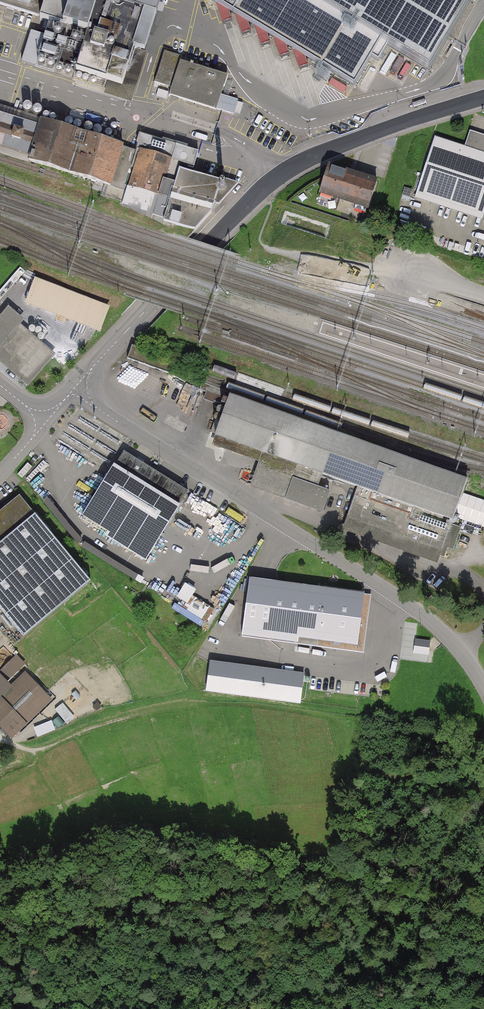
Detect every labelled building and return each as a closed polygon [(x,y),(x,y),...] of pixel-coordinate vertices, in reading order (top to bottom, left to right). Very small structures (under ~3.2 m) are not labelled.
[(32,15),(30,21),(48,27),(46,32),(43,31),(33,63),(74,76),(71,85),(130,104),(140,65),(153,69),(169,2),(163,0),(0,0),(0,5),(32,15)] [(456,0),(163,0),(169,2),(225,11),(359,95),(383,54),(432,85),(474,10),(456,0)] [(226,77),(178,61),(167,97),(232,117),(237,100),(221,94),(226,77)] [(125,190),(119,210),(190,231),(207,214),(216,185),(175,172),(177,162),(195,168),(199,155),(136,136),(131,149),(0,109),(0,152),(125,190)] [(483,212),(483,210),(483,135),(475,133),(470,149),(435,138),(418,192),(483,212)] [(371,205),(378,183),(330,168),(323,190),(371,205)] [(109,304),(34,275),(24,300),(100,329),(109,304)] [(8,304),(0,313),(0,360),(28,383),(54,352),(19,322),(23,317),(8,304)] [(461,481),(226,398),(211,440),(260,457),(250,487),(322,512),(329,492),(317,487),(321,478),(358,492),(345,530),(441,564),(447,550),(452,552),(460,530),(445,525),(461,481)] [(187,493),(121,451),(78,518),(105,535),(102,539),(141,564),(187,493)] [(18,498),(0,512),(0,614),(20,640),(88,586),(18,498)] [(371,594),(249,578),(241,636),(363,652),(371,594)] [(201,624),(211,609),(192,598),(198,589),(187,582),(177,598),(179,599),(174,608),(201,624)] [(428,655),(430,640),(415,638),(413,653),(428,655)] [(16,657),(0,672),(0,728),(10,739),(54,697),(16,657)] [(304,672),(210,660),(206,690),(300,703),(304,672)] [(52,710),(64,723),(70,717),(58,704),(52,710)]
